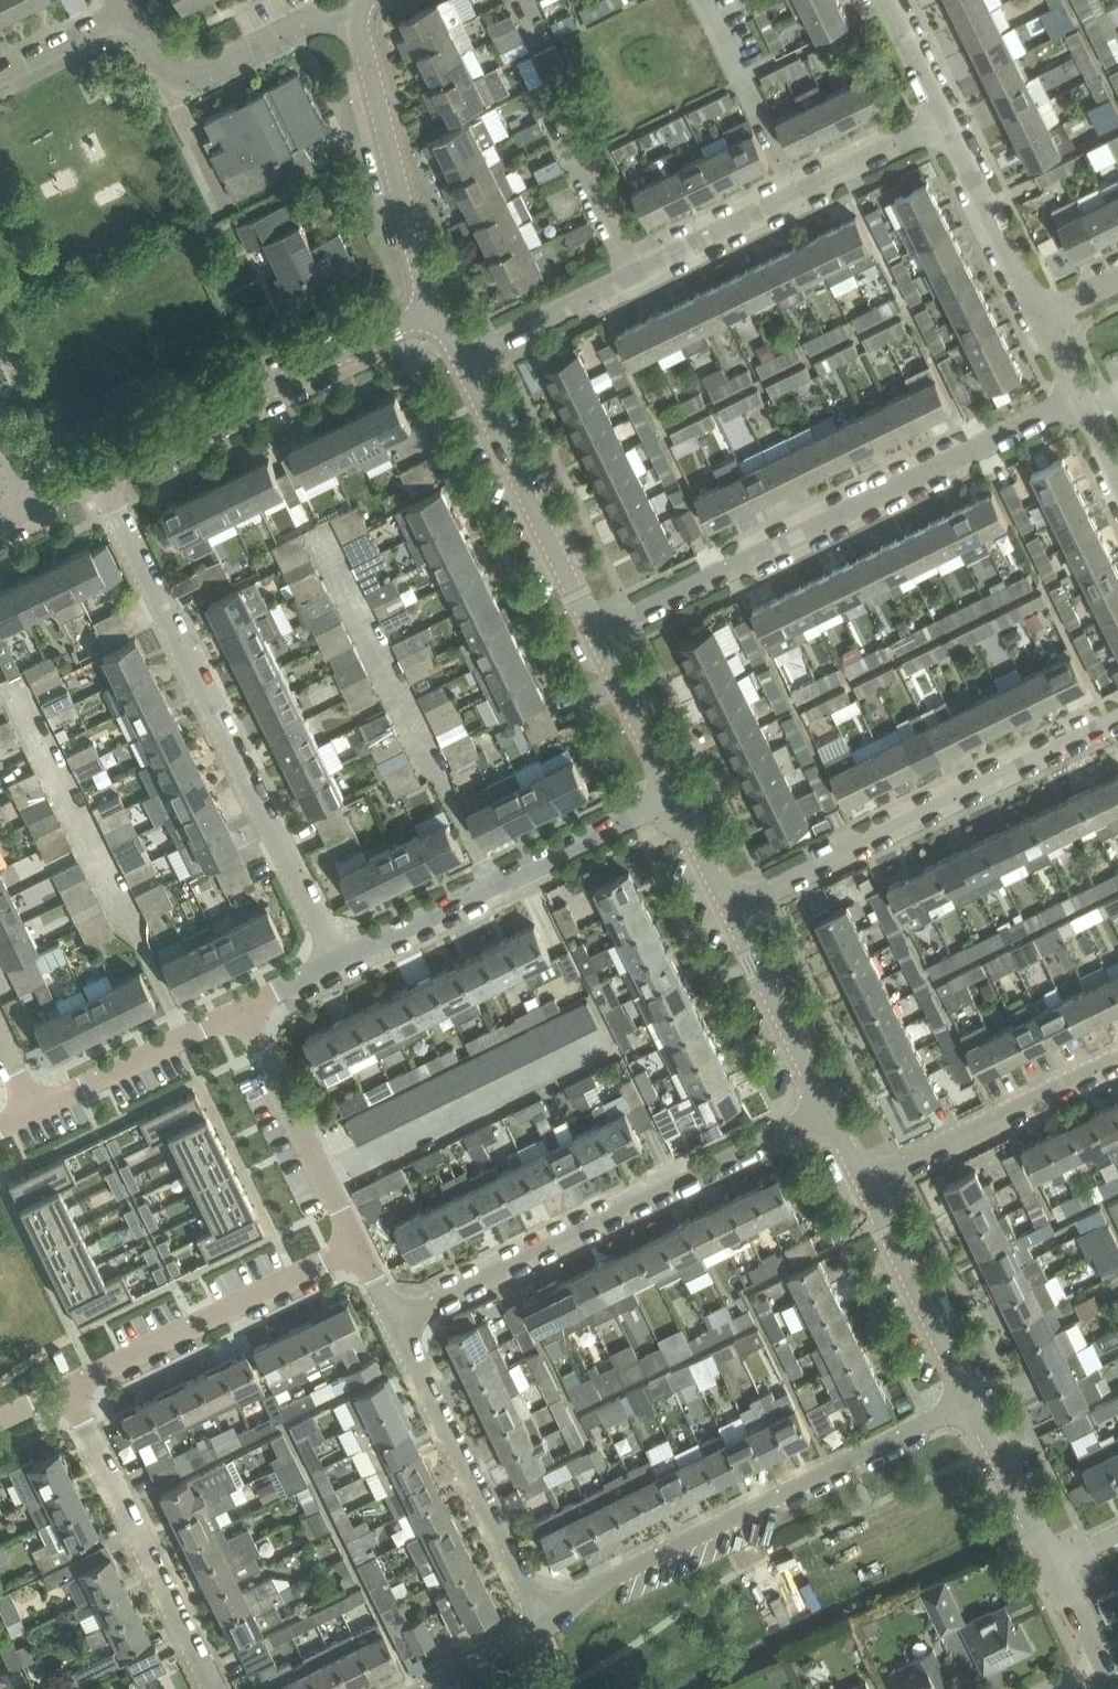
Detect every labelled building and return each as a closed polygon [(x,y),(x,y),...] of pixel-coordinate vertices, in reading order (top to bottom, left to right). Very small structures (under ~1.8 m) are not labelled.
[(21,0),(0,0),(0,17),(23,5),(21,0)] [(464,18),(455,0),(441,0),(403,18),(411,34),(399,40),(404,50),(451,27),(451,25),(464,18)] [(606,11),(601,0),(598,0),(581,9),(587,20),(606,11)] [(626,1),(626,0),(601,0),(606,11),(626,1)] [(832,0),(800,0),(806,12),(832,0)] [(851,21),(840,0),(832,0),(806,12),(819,37),(851,21)] [(993,6),(990,0),(950,0),(960,22),(993,6)] [(1053,6),(1063,26),(1075,20),(1065,0),(1053,6)] [(1086,21),(1108,10),(1103,0),(1075,0),(1086,21)] [(972,46),(1004,30),(993,6),(960,22),(972,46)] [(765,33),(777,27),(767,7),(755,13),(765,33)] [(494,35),(518,24),(512,13),(489,24),(484,26),(489,37),(494,35)] [(559,35),(577,25),(572,13),(553,22),(559,35)] [(1096,44),(1108,38),(1099,19),(1087,25),(1096,44)] [(502,51),(525,39),(518,24),(494,35),(502,51)] [(428,69),(464,52),(451,27),(404,50),(409,59),(420,53),(428,69)] [(777,27),(765,33),(775,52),(787,47),(777,27)] [(1077,54),(1089,48),(1079,28),(1067,34),(1077,54)] [(984,70),(1016,54),(1004,30),(972,46),(984,70)] [(830,41),(836,54),(855,44),(849,32),(830,41)] [(1107,65),(1117,59),(1117,57),(1108,38),(1096,44),(1107,65)] [(816,63),(836,54),(830,41),(810,51),(816,63)] [(546,81),(551,79),(569,70),(556,43),(533,55),(546,81)] [(1077,54),(1087,74),(1098,68),(1089,48),(1077,54)] [(428,100),(476,77),(464,52),(428,69),(436,84),(424,90),(428,100)] [(996,94),(1028,78),(1016,54),(984,70),(996,94)] [(781,65),(788,77),(807,67),(801,55),(781,65)] [(767,87),(788,77),(781,65),(762,75),(767,87)] [(453,119),(473,110),(500,96),(488,71),(476,77),(428,100),(433,109),(445,103),(453,119)] [(850,83),(866,115),(890,103),(875,71),(850,83)] [(305,143),(329,131),(300,72),(207,118),(215,134),(205,139),(215,159),(223,176),(224,175),(236,200),(238,199),(237,199),(287,174),(293,186),(300,182),(320,172),(305,143)] [(1100,102),(1112,96),(1102,76),(1091,82),(1100,102)] [(1008,118),(1040,102),(1028,78),(996,94),(1008,118)] [(538,115),(563,103),(551,79),(546,81),(534,87),(526,91),(538,115)] [(102,89),(108,100),(122,93),(116,81),(102,89)] [(842,127),(866,115),(850,83),(826,95),(842,127)] [(735,102),(733,98),(730,90),(710,100),(715,112),(735,102)] [(818,139),(842,127),(826,95),(802,107),(818,139)] [(1110,122),(1117,118),(1117,108),(1112,96),(1100,102),(1110,122)] [(696,122),(715,112),(710,100),(690,110),(696,122)] [(1019,141),(1051,126),(1040,102),(1008,118),(1019,141)] [(793,151),(818,139),(802,107),(778,119),(793,151)] [(661,124),(668,136),(687,126),(681,114),(661,124)] [(448,165),(483,147),(497,140),(485,115),(424,145),(429,155),(441,149),(448,165)] [(523,143),(546,132),(540,119),(516,130),(523,143)] [(648,146),(668,136),(661,124),(642,133),(648,146)] [(1031,166),(1051,156),(1064,150),(1051,126),(1019,141),(1031,166)] [(770,162),(761,142),(755,130),(730,142),(746,174),(770,162)] [(1117,148),(1117,134),(1108,138),(1114,150),(1117,148)] [(613,147),(619,159),(639,150),(633,137),(613,147)] [(1094,160),(1114,150),(1108,138),(1088,148),(1094,160)] [(722,186),(746,174),(730,142),(706,154),(722,186)] [(503,156),(491,162),(483,147),(448,165),(456,180),(444,185),(449,195),(495,172),(505,167),(508,166),(503,156)] [(1060,162),(1066,174),(1086,164),(1080,152),(1060,162)] [(698,197),(722,186),(706,154),(682,165),(698,197)] [(541,181),(565,170),(558,157),(535,169),(541,181)] [(1042,186),(1066,174),(1060,162),(1036,174),(1042,186)] [(674,209),(698,197),(682,165),(658,177),(674,209)] [(472,214),(517,191),(505,167),(495,172),(449,195),(453,204),(465,199),(472,214)] [(650,221),(674,209),(658,177),(634,189),(650,221)] [(909,221),(941,205),(929,180),(897,196),(909,221)] [(553,206),(577,194),(571,182),(547,194),(553,206)] [(1108,198),(1102,186),(1078,197),(1084,210),(1100,242),(1117,233),(1117,218),(1108,198)] [(532,216),(525,200),(519,190),(517,191),(472,214),(461,219),(465,229),(477,224),(485,239),(532,216)] [(1108,198),(1117,218),(1117,193),(1108,198)] [(559,218),(583,207),(577,194),(553,206),(559,218)] [(284,271),(279,274),(288,294),(306,285),(309,292),(361,267),(354,253),(351,254),(340,231),(312,245),(290,199),(240,224),(251,247),(268,238),(284,271)] [(878,236),(890,230),(878,205),(866,211),(878,236)] [(921,245),(953,229),(941,205),(909,221),(921,245)] [(1075,254),(1100,242),(1084,210),(1059,222),(1075,254)] [(874,246),(868,234),(858,214),(833,227),(849,259),(874,246)] [(485,270),(544,241),(532,216),(485,239),(493,254),(481,260),(485,270)] [(573,243),(596,233),(589,219),(567,230),(573,243)] [(856,270),(849,259),(833,227),(810,238),(825,270),(826,270),(832,282),(856,270)] [(932,268),(964,253),(953,229),(921,245),(932,268)] [(890,230),(878,236),(888,255),(900,249),(890,230)] [(801,282),(825,270),(810,238),(786,250),(801,282)] [(549,251),(544,241),(485,270),(490,279),(502,273),(510,290),(553,269),(545,253),(549,251)] [(800,283),(801,282),(786,250),(762,262),(777,294),(783,306),(806,294),(800,283)] [(944,292),(976,277),(964,253),(932,268),(944,292)] [(902,283),(913,278),(904,258),(892,264),(902,283)] [(754,305),(777,294),(762,262),(738,273),(754,305)] [(730,317),(754,305),(738,273),(714,285),(730,317)] [(956,316),(988,301),(976,277),(944,292),(956,316)] [(913,278),(902,283),(911,303),(923,297),(913,278)] [(706,329),(730,317),(714,285),(690,297),(706,329)] [(878,319),(903,307),(898,295),(872,307),(878,319)] [(705,329),(706,329),(690,297),(666,309),(682,341),(688,353),(712,341),(705,329)] [(967,340),(999,325),(988,301),(956,316),(967,340)] [(925,331),(937,326),(927,306),(915,312),(925,331)] [(860,328),(878,319),(872,307),(854,317),(860,328)] [(658,352),(682,341),(666,309),(642,320),(658,352)] [(882,328),(888,340),(908,330),(902,318),(882,328)] [(633,364),(658,352),(642,320),(617,332),(633,364)] [(825,330),(831,342),(851,333),(845,321),(825,330)] [(979,364),(1011,348),(999,325),(967,340),(979,364)] [(937,326),(925,331),(935,351),(947,345),(937,326)] [(870,349),(888,340),(882,328),(864,337),(870,349)] [(812,352),(831,342),(825,330),(806,340),(812,352)] [(609,368),(622,362),(612,341),(600,348),(609,368)] [(835,351),(841,363),(861,353),(855,341),(835,351)] [(591,376),(577,346),(580,345),(579,343),(555,355),(556,356),(560,354),(563,359),(547,366),(559,392),(591,376)] [(782,366),(803,356),(797,345),(777,355),(782,366)] [(979,364),(982,369),(991,389),(1023,373),(1011,348),(979,364)] [(821,372),(841,363),(835,351),(816,361),(821,372)] [(949,379),(960,374),(951,354),(939,360),(949,379)] [(764,376),(782,366),(777,355),(758,364),(764,376)] [(619,387),(631,381),(622,362),(609,368),(619,387)] [(787,375),(793,386),(813,377),(807,365),(787,375)] [(735,390),(755,380),(749,368),(729,378),(735,390)] [(949,379),(961,404),(972,398),(960,374),(949,379)] [(774,396),(793,386),(787,375),(768,384),(774,396)] [(571,416),(603,400),(591,376),(559,392),(560,393),(557,394),(564,407),(566,406),(571,416)] [(953,408),(943,388),(937,376),(912,388),(928,420),(953,408)] [(716,399),(735,390),(729,378),(710,387),(716,399)] [(738,398),(744,410),(765,400),(759,388),(738,398)] [(904,432),(928,420),(912,388),(888,400),(904,432)] [(633,415),(645,409),(636,390),(623,396),(633,415)] [(686,414),(707,404),(700,391),(680,401),(686,414)] [(386,441),(393,438),(413,428),(397,396),(370,409),(386,441)] [(726,419),(744,410),(738,398),(720,407),(726,419)] [(583,440),(615,424),(603,400),(571,416),(583,440)] [(880,444),(904,432),(888,400),(865,412),(880,444)] [(668,423),(686,414),(680,401),(661,410),(668,423)] [(393,453),(386,441),(370,409),(344,422),(360,454),(367,467),(393,453)] [(645,439),(657,433),(645,409),(633,415),(645,439)] [(690,422),(696,434),(717,424),(711,412),(690,422)] [(856,455),(880,444),(865,412),(841,423),(856,455)] [(334,467),(360,454),(344,422),(318,435),(334,467)] [(678,443),(696,434),(690,422),(672,431),(678,443)] [(832,467),(856,455),(841,423),(817,435),(832,467)] [(595,464),(627,448),(615,424),(583,440),(595,464)] [(657,463),(669,457),(657,433),(645,439),(657,463)] [(307,480),(334,467),(318,435),(291,448),(307,480)] [(809,479),(832,467),(817,435),(793,447),(809,479)] [(785,491),(809,479),(793,447),(769,459),(785,491)] [(606,488),(638,472),(627,448),(595,464),(606,488)] [(1044,497),(1076,481),(1064,456),(1032,472),(1044,497)] [(657,463),(666,483),(678,477),(669,457),(657,463)] [(243,471),(259,503),(286,490),(270,458),(243,471)] [(407,483),(433,470),(427,458),(401,471),(407,483)] [(761,502),(785,491),(769,459),(745,470),(761,502)] [(413,495),(439,482),(433,470),(407,483),(413,495)] [(737,514),(761,502),(745,470),(721,482),(737,514)] [(233,516),(259,503),(243,471),(217,484),(233,516)] [(618,512),(650,496),(638,472),(606,488),(618,512)] [(1014,512),(1025,506),(1013,481),(1002,487),(1014,512)] [(1056,521),(1088,505),(1076,481),(1044,497),(1056,521)] [(712,526),(737,514),(721,482),(696,494),(712,526)] [(207,529),(233,516),(217,484),(191,497),(207,529)] [(679,511),(692,505),(682,486),(670,492),(679,511)] [(410,537),(455,515),(442,488),(397,510),(410,537)] [(1009,523),(1003,510),(994,491),(969,503),(985,535),(1009,523)] [(630,536),(662,520),(650,496),(618,512),(630,536)] [(167,514),(158,518),(167,537),(176,533),(180,542),(198,533),(206,549),(215,544),(215,545),(216,545),(208,529),(207,529),(191,497),(165,510),(167,514)] [(961,546),(985,535),(969,503),(945,514),(961,546)] [(338,530),(365,516),(359,504),(332,517),(338,530)] [(688,538),(704,530),(692,505),(679,511),(676,513),(688,538)] [(1068,545),(1100,529),(1088,505),(1056,521),(1068,545)] [(1025,506),(1014,512),(1023,531),(1035,526),(1025,506)] [(937,558),(961,546),(945,514),(921,526),(937,558)] [(421,564),(436,557),(468,541),(455,515),(410,537),(408,538),(421,564)] [(344,542),(364,532),(370,529),(365,516),(338,530),(344,542)] [(662,520),(630,536),(642,560),(674,545),(662,520)] [(913,570),(937,558),(921,526),(897,538),(913,570)] [(1079,569),(1111,553),(1100,529),(1068,545),(1079,569)] [(280,558),(306,545),(300,533),(274,546),(280,558)] [(1037,560),(1049,554),(1039,534),(1027,540),(1037,560)] [(899,577),(913,570),(897,538),(873,550),(889,582),(895,594),(906,588),(899,577)] [(355,564),(381,551),(376,539),(349,552),(355,564)] [(449,583),(481,567),(468,541),(436,557),(449,583)] [(286,570),(312,557),(306,545),(280,558),(286,570)] [(63,560),(79,592),(105,579),(90,547),(63,560)] [(865,593),(889,582),(873,550),(849,561),(865,593)] [(361,576),(381,566),(387,563),(381,551),(355,564),(361,576)] [(1117,579),(1117,566),(1111,553),(1079,569),(1091,592),(1117,579)] [(1047,579),(1059,574),(1049,554),(1037,560),(1047,579)] [(201,584),(227,571),(221,559),(195,572),(201,584)] [(53,605),(79,592),(63,560),(37,573),(53,605)] [(841,605),(865,593),(849,561),(825,573),(841,605)] [(643,576),(638,565),(623,572),(628,583),(643,576)] [(296,593),(323,580),(317,567),(290,581),(296,593)] [(462,609),(494,593),(481,567),(449,583),(462,609)] [(201,584),(207,596),(233,583),(227,571),(201,584)] [(27,618),(53,605),(37,573),(11,585),(27,618)] [(817,617),(841,605),(825,573),(801,585),(817,617)] [(1007,584),(1013,597),(1034,586),(1028,574),(1007,584)] [(1117,609),(1117,579),(1091,592),(1103,616),(1117,609)] [(223,629),(255,613),(270,606),(256,580),(242,586),(210,602),(223,629)] [(302,605),(329,592),(323,580),(296,593),(297,593),(285,598),(292,610),(302,605)] [(1061,607),(1072,602),(1063,582),(1051,588),(1061,607)] [(995,606),(1013,597),(1007,584),(988,593),(995,606)] [(27,618),(11,585),(0,591),(0,631),(27,618)] [(803,624),(817,617),(801,585),(778,597),(799,641),(810,636),(803,624)] [(381,616),(407,603),(401,591),(375,604),(381,616)] [(1023,616),(1049,604),(1043,592),(1017,604),(1023,616)] [(474,635),(507,619),(494,593),(462,609),(474,635)] [(775,653),(799,641),(778,597),(753,609),(775,653)] [(960,607),(966,620),(986,610),(980,597),(960,607)] [(1070,627),(1082,621),(1072,602),(1061,607),(1070,627)] [(386,628),(406,619),(413,615),(407,603),(381,616),(386,628)] [(1000,628),(1023,616),(1017,604),(994,616),(1000,628)] [(941,632),(966,620),(960,607),(935,620),(941,632)] [(99,634),(126,621),(120,609),(93,622),(99,634)] [(1117,638),(1117,609),(1103,616),(1115,640),(1117,638)] [(236,655),(268,639),(255,613),(223,629),(236,655)] [(976,640),(1000,628),(994,616),(970,628),(976,640)] [(745,644),(757,638),(747,618),(735,624),(745,644)] [(487,661),(519,645),(507,619),(474,635),(487,661)] [(323,645),(349,632),(343,620),(317,632),(323,645)] [(918,644),(941,632),(935,620),(911,631),(918,644)] [(105,646),(132,633),(126,621),(99,634),(105,646)] [(1004,633),(1009,643),(1024,635),(1018,625),(1004,633)] [(695,668),(727,653),(715,628),(683,644),(695,668)] [(952,652),(976,640),(970,628),(946,639),(952,652)] [(1084,655),(1096,650),(1086,630),(1074,636),(1084,655)] [(899,653),(918,644),(911,631),(893,641),(899,653)] [(361,657),(355,644),(349,632),(323,645),(329,657),(330,656),(337,669),(361,657)] [(755,664),(767,658),(757,638),(745,644),(755,664)] [(116,681),(148,666),(135,639),(103,655),(116,681)] [(248,681),(281,665),(268,639),(236,655),(248,681)] [(928,664),(952,652),(946,639),(922,651),(928,664)] [(406,669),(433,655),(427,643),(400,656),(406,669)] [(500,687),(532,671),(519,645),(487,661),(500,687)] [(863,655),(869,667),(890,657),(884,645),(863,655)] [(1084,655),(1094,675),(1106,670),(1096,650),(1084,655)] [(909,673),(928,664),(922,651),(903,661),(909,673)] [(1088,684),(1079,665),(1073,652),(1048,664),(1064,697),(1088,684)] [(706,692),(739,677),(727,653),(695,668),(706,692)] [(30,680),(57,667),(51,655),(24,668),(30,680)] [(412,681),(432,671),(439,667),(433,655),(406,669),(412,681)] [(851,676),(869,667),(863,655),(845,664),(851,676)] [(361,657),(337,669),(336,670),(343,685),(368,672),(361,657)] [(1040,708),(1064,697),(1048,664),(1024,676),(1040,708)] [(261,707),(293,692),(281,665),(248,681),(261,707)] [(873,675),(879,688),(900,677),(894,665),(873,675)] [(129,707),(161,692),(148,666),(116,681),(129,707)] [(768,692),(780,686),(771,666),(759,672),(768,692)] [(36,693),(56,683),(63,679),(57,667),(30,680),(36,693)] [(814,679),(821,691),(843,680),(837,668),(814,679)] [(501,720),(526,708),(545,698),(532,671),(500,687),(487,694),(501,720)] [(349,697),(375,684),(368,672),(343,685),(349,697)] [(862,696),(879,688),(873,675),(856,684),(862,696)] [(1016,720),(1040,708),(1024,676),(1000,688),(1016,720)] [(718,716),(750,700),(739,677),(706,692),(718,716)] [(799,702),(821,691),(814,679),(792,690),(799,702)] [(355,709),(380,696),(375,684),(349,697),(355,709)] [(778,712),(790,706),(780,686),(768,692),(778,712)] [(825,699),(831,711),(852,700),(846,688),(825,699)] [(992,732),(1016,720),(1000,688),(976,700),(992,732)] [(47,715),(74,702),(68,690),(41,703),(47,715)] [(142,734),(174,718),(161,692),(129,707),(142,734)] [(274,733),(306,718),(293,692),(261,707),(274,733)] [(432,721),(459,708),(453,696),(451,697),(426,709),(432,721)] [(809,722),(831,711),(825,699),(803,710),(809,722)] [(730,740),(762,724),(750,700),(718,716),(730,740)] [(952,711),(951,712),(945,700),(936,704),(942,717),(929,723),(928,723),(944,755),(968,743),(952,711)] [(968,743),(992,732),(976,700),(952,711),(968,743)] [(53,727),(73,717),(80,714),(74,702),(47,715),(53,727)] [(528,731),(554,718),(547,705),(521,718),(528,731)] [(458,723),(463,720),(464,720),(459,708),(432,721),(438,733),(458,723)] [(928,723),(929,723),(923,710),(912,715),(899,722),(900,725),(900,726),(920,767),(944,755),(928,723)] [(373,750),(378,747),(400,736),(387,711),(361,724),(367,737),(373,750)] [(875,711),(866,716),(870,725),(879,720),(875,711)] [(792,739),(804,733),(794,713),(782,719),(792,739)] [(15,731),(9,718),(0,723),(0,738),(15,731)] [(154,760),(187,744),(174,718),(142,734),(154,760)] [(287,759),(319,744),(306,718),(274,733),(287,759)] [(528,731),(533,741),(559,728),(554,718),(528,731)] [(742,764),(774,748),(762,724),(730,740),(742,764)] [(896,779),(920,767),(900,726),(876,738),(896,779)] [(21,743),(15,731),(0,738),(0,753),(21,743)] [(449,755),(474,743),(468,731),(443,743),(449,755)] [(792,739),(804,763),(816,757),(804,733),(792,739)] [(384,772),(411,759),(400,736),(378,747),(373,750),(384,772)] [(872,790),(896,779),(876,738),(852,749),(872,790)] [(73,767),(100,754),(94,742),(67,755),(73,767)] [(455,767),(474,758),(480,755),(474,743),(449,755),(455,767)] [(167,786),(199,770),(187,744),(154,760),(167,786)] [(300,786),(332,770),(319,744),(287,759),(300,786)] [(848,803),(872,790),(852,749),(852,750),(850,747),(826,759),(848,803)] [(774,748),(742,764),(753,788),(785,772),(774,748)] [(79,779),(99,770),(106,766),(100,754),(73,767),(79,779)] [(548,771),(564,803),(591,790),(575,758),(548,771)] [(390,784),(417,770),(411,759),(384,772),(390,784)] [(815,787),(827,781),(818,762),(805,768),(815,787)] [(180,812),(212,796),(199,770),(167,786),(180,812)] [(313,812),(333,803),(345,797),(332,770),(300,786),(313,812)] [(403,793),(423,783),(417,770),(390,784),(396,796),(403,793)] [(538,816),(522,784),(515,770),(488,784),(496,797),(512,829),(538,816)] [(14,796),(41,783),(35,771),(8,784),(14,796)] [(538,816),(564,803),(548,771),(522,784),(538,816)] [(765,812),(797,796),(785,772),(753,788),(765,812)] [(1104,780),(1117,809),(1117,773),(1104,780)] [(1104,780),(1080,791),(1095,822),(1103,838),(1117,830),(1117,809),(1104,780)] [(839,805),(827,781),(815,787),(823,803),(827,811),(839,805)] [(20,808),(47,795),(41,783),(14,796),(20,808)] [(144,796),(156,823),(177,814),(164,787),(144,796)] [(805,813),(823,803),(815,787),(802,794),(797,796),(765,812),(777,836),(809,821),(805,813)] [(1071,833),(1095,822),(1080,791),(1056,803),(1071,833)] [(99,819),(125,806),(119,794),(93,807),(99,819)] [(193,838),(225,822),(212,796),(180,812),(193,838)] [(485,842),(512,829),(496,797),(469,810),(485,842)] [(1056,803),(1032,814),(1047,845),(1071,833),(1056,803)] [(105,832),(124,822),(131,818),(125,806),(99,819),(105,832)] [(321,831),(347,817),(342,807),(315,820),(321,831)] [(1024,857),(1047,845),(1032,814),(1009,826),(1024,857)] [(829,815),(813,823),(818,833),(833,825),(829,815)] [(347,817),(321,831),(327,843),(353,829),(347,817)] [(421,834),(437,866),(464,852),(448,820),(421,834)] [(206,865),(238,849),(225,822),(193,838),(206,865)] [(40,848),(67,835),(61,823),(34,836),(40,848)] [(1000,868),(1024,857),(1009,826),(985,838),(1000,868)] [(411,878),(437,866),(421,834),(395,846),(411,878)] [(46,860),(73,847),(67,835),(40,848),(46,860)] [(773,838),(756,847),(762,860),(779,851),(773,838)] [(976,880),(1000,868),(985,838),(961,849),(976,880)] [(385,891),(411,878),(395,846),(369,859),(385,891)] [(124,872),(151,859),(145,847),(118,860),(124,872)] [(385,891),(369,859),(364,849),(338,862),(343,872),(342,872),(358,904),(385,891)] [(982,892),(976,880),(961,849),(937,861),(952,891),(963,886),(970,898),(982,892)] [(220,879),(247,867),(241,856),(215,868),(220,879)] [(1102,895),(1096,883),(1083,856),(1074,861),(1088,887),(1071,895),(1077,907),(1102,895)] [(130,884),(150,874),(157,871),(151,859),(124,872),(130,884)] [(934,916),(947,910),(940,897),(952,891),(937,861),(913,872),(928,903),(934,916)] [(247,867),(220,879),(226,892),(252,879),(247,867)] [(609,914),(643,897),(630,871),(596,888),(609,914)] [(11,895),(0,872),(0,900),(11,895)] [(928,903),(913,872),(889,884),(904,915),(928,903)] [(1117,887),(1117,872),(1096,883),(1102,895),(1117,887)] [(66,900),(92,887),(87,875),(60,888),(66,900)] [(586,887),(580,875),(569,880),(575,892),(586,887)] [(876,889),(870,877),(861,882),(867,894),(876,889)] [(141,906),(168,893),(162,881),(135,894),(141,906)] [(103,910),(98,899),(92,887),(66,900),(72,913),(81,908),(85,919),(103,910)] [(882,918),(892,913),(881,890),(871,894),(882,918)] [(147,918),(167,909),(174,905),(168,893),(141,906),(147,918)] [(24,921),(11,895),(0,900),(0,932),(24,921)] [(1052,920),(1077,907),(1071,895),(1046,908),(1052,920)] [(1117,910),(1117,895),(1104,902),(1110,914),(1117,910)] [(621,939),(656,923),(643,897),(609,914),(621,939)] [(555,908),(568,934),(581,927),(568,902),(555,908)] [(1110,914),(1104,902),(1080,914),(1086,926),(1102,918),(1114,942),(1117,940),(1117,930),(1110,914)] [(830,944),(860,929),(848,904),(817,919),(830,944)] [(1028,931),(1052,920),(1046,908),(1023,919),(1028,931)] [(241,922),(257,954),(283,941),(268,909),(241,922)] [(83,935),(109,922),(103,910),(85,919),(77,923),(83,935)] [(903,936),(894,918),(894,917),(892,913),(882,918),(893,941),(903,936)] [(1061,938),(1086,926),(1080,914),(1055,926),(1061,938)] [(1005,943),(1028,931),(1023,919),(999,931),(1005,943)] [(25,954),(37,948),(24,921),(0,932),(0,953),(5,963),(25,954)] [(89,947),(115,934),(109,922),(83,935),(89,947)] [(230,967),(257,954),(241,922),(215,935),(230,967)] [(634,965),(668,948),(656,923),(621,939),(634,965)] [(553,958),(546,944),(536,924),(510,937),(526,971),(534,985),(545,980),(537,966),(553,958)] [(1038,950),(1061,938),(1055,926),(1032,937),(1038,950)] [(841,967),(872,953),(860,929),(830,944),(841,967)] [(992,949),(1005,943),(999,931),(987,937),(992,949)] [(934,944),(929,932),(917,937),(922,949),(934,944)] [(204,980),(230,967),(215,935),(189,948),(204,980)] [(916,960),(910,947),(909,948),(903,936),(893,941),(898,952),(897,953),(904,966),(916,960)] [(501,983),(526,971),(510,937),(484,949),(501,983)] [(580,960),(591,954),(584,941),(573,946),(580,960)] [(957,966),(983,954),(977,942),(966,947),(959,951),(951,955),(957,966)] [(1020,943),(1008,949),(1014,962),(1026,956),(1020,943)] [(40,969),(41,971),(68,959),(60,944),(8,969),(14,981),(40,969)] [(592,985),(604,979),(598,967),(616,958),(610,945),(591,954),(580,960),(592,985)] [(1058,949),(1067,966),(1074,963),(1065,945),(1058,949)] [(178,993),(204,980),(189,948),(162,961),(178,993)] [(636,995),(680,973),(668,948),(634,965),(624,969),(636,995)] [(476,996),(501,983),(484,949),(459,962),(476,996)] [(569,980),(581,974),(581,973),(569,949),(557,956),(569,980)] [(992,973),(1014,962),(1008,949),(986,960),(992,973)] [(853,991),(883,976),(872,953),(841,967),(853,991)] [(945,972),(957,966),(951,955),(939,961),(945,972)] [(1106,965),(1111,975),(1117,989),(1117,959),(1106,965)] [(923,974),(916,960),(904,966),(911,980),(916,990),(928,985),(923,974)] [(939,961),(929,966),(935,977),(945,972),(939,961)] [(483,1010),(476,996),(459,962),(434,974),(451,1008),(457,1022),(483,1010)] [(971,982),(987,974),(982,963),(966,970),(971,982)] [(46,981),(41,971),(40,969),(14,981),(20,994),(46,981)] [(949,978),(955,990),(971,982),(966,970),(949,978)] [(113,985),(129,1017),(156,1004),(140,972),(113,985)] [(129,1017),(113,985),(107,973),(81,986),(87,998),(103,1030),(129,1017)] [(648,1020),(693,998),(680,973),(636,995),(648,1020)] [(425,1021),(451,1008),(434,974),(408,986),(425,1021)] [(1117,1009),(1117,989),(1111,975),(1087,987),(1102,1017),(1117,1009)] [(864,1015),(895,1000),(883,976),(853,991),(864,1015)] [(944,995),(955,990),(949,978),(938,984),(944,995)] [(592,985),(605,1010),(618,1004),(611,990),(609,991),(604,979),(592,985)] [(932,993),(932,994),(928,985),(916,990),(921,999),(922,998),(929,1013),(939,1008),(932,993)] [(430,1031),(425,1021),(408,986),(383,999),(405,1044),(430,1031)] [(1078,1029),(1102,1017),(1087,987),(1063,998),(1078,1029)] [(1063,998),(1050,1005),(1045,995),(1035,1000),(1055,1040),(1078,1029),(1063,998)] [(562,1008),(561,1007),(556,996),(543,1003),(548,1015),(562,1008)] [(77,1042),(103,1030),(87,998),(61,1010),(77,1042)] [(661,1046),(705,1024),(693,998),(648,1020),(661,1046)] [(380,1056),(405,1044),(383,999),(358,1011),(375,1045),(380,1056)] [(1055,1040),(1035,1000),(1034,999),(1023,1004),(1028,1016),(1016,1022),(1031,1052),(1055,1040)] [(876,1039),(907,1024),(895,1000),(864,1015),(876,1039)] [(577,1006),(589,1030),(600,1025),(589,1001),(577,1006)] [(536,1021),(548,1015),(543,1003),(531,1009),(536,1021)] [(577,1036),(589,1030),(577,1006),(565,1012),(577,1036)] [(951,1032),(946,1021),(939,1008),(929,1013),(941,1036),(951,1032)] [(50,1055),(77,1042),(61,1010),(34,1024),(50,1055)] [(349,1058),(375,1045),(358,1011),(332,1024),(349,1058)] [(565,1042),(577,1036),(565,1012),(553,1018),(565,1042)] [(617,1036),(628,1031),(621,1017),(611,1022),(617,1036)] [(553,1048),(565,1042),(553,1018),(541,1024),(553,1048)] [(1007,1064),(992,1033),(986,1021),(962,1033),(983,1076),(1007,1064)] [(511,1033),(510,1032),(505,1022),(492,1029),(497,1039),(511,1033)] [(1007,1064),(1031,1052),(1016,1022),(992,1033),(1007,1064)] [(349,1058),(332,1024),(306,1037),(330,1084),(355,1072),(348,1058),(349,1058)] [(541,1054),(553,1048),(541,1024),(529,1030),(541,1054)] [(684,1066),(718,1049),(705,1024),(661,1046),(673,1071),(684,1066)] [(888,1063),(918,1048),(907,1024),(876,1039),(888,1063)] [(484,1046),(497,1039),(492,1029),(478,1035),(484,1046)] [(528,1060),(541,1054),(529,1030),(517,1036),(528,1060)] [(617,1036),(624,1050),(635,1045),(628,1031),(617,1036)] [(961,1052),(951,1032),(941,1036),(952,1060),(963,1055),(961,1052)] [(516,1066),(528,1060),(517,1036),(505,1042),(516,1066)] [(504,1072),(516,1066),(505,1042),(492,1048),(504,1072)] [(447,1065),(461,1058),(455,1047),(441,1053),(447,1065)] [(492,1078),(504,1072),(492,1048),(480,1054),(492,1078)] [(899,1086),(930,1071),(918,1048),(888,1063),(899,1086)] [(696,1091),(730,1074),(718,1049),(684,1066),(696,1091)] [(422,1077),(447,1065),(441,1053),(416,1065),(422,1077)] [(480,1084),(492,1078),(480,1054),(468,1060),(480,1084)] [(965,1085),(975,1080),(963,1055),(952,1060),(965,1085)] [(468,1090),(480,1084),(468,1060),(456,1066),(468,1090)] [(396,1090),(422,1077),(416,1065),(390,1078),(396,1090)] [(456,1096),(468,1090),(456,1066),(444,1072),(456,1096)] [(642,1087),(653,1082),(646,1068),(635,1073),(642,1087)] [(930,1071),(899,1086),(911,1111),(942,1096),(930,1071)] [(443,1101),(456,1096),(444,1072),(432,1078),(443,1101)] [(580,1079),(585,1090),(599,1083),(593,1072),(580,1079)] [(730,1074),(696,1091),(654,1112),(667,1138),(682,1130),(676,1118),(692,1110),(698,1122),(743,1101),(730,1074)] [(601,1122),(618,1156),(644,1143),(627,1110),(632,1108),(632,1107),(644,1101),(633,1077),(620,1084),(626,1095),(606,1105),(604,1101),(593,1107),(601,1122)] [(371,1102),(396,1090),(390,1078),(365,1090),(364,1087),(371,1102)] [(431,1107),(443,1101),(432,1078),(420,1084),(431,1107)] [(572,1096),(585,1090),(580,1079),(567,1085),(572,1096)] [(642,1087),(649,1100),(660,1094),(653,1082),(642,1087)] [(419,1113),(431,1107),(420,1084),(408,1090),(419,1113)] [(328,1101),(321,1085),(307,1092),(314,1108),(328,1101)] [(345,1115),(371,1102),(364,1087),(337,1100),(345,1115)] [(407,1119),(419,1113),(408,1090),(395,1096),(407,1119)] [(195,1093),(140,1120),(149,1140),(205,1113),(195,1093)] [(395,1125),(407,1119),(395,1096),(383,1101),(395,1125)] [(529,1103),(535,1114),(547,1108),(542,1097),(529,1103)] [(383,1131),(395,1125),(383,1101),(371,1107),(383,1131)] [(1117,1137),(1117,1105),(1116,1102),(1093,1113),(1107,1142),(1117,1137)] [(522,1121),(535,1114),(529,1103),(517,1110),(522,1121)] [(371,1137),(383,1131),(371,1107),(359,1113),(371,1137)] [(205,1113),(149,1140),(151,1144),(168,1135),(176,1152),(215,1133),(205,1113)] [(359,1143),(371,1137),(359,1113),(347,1119),(359,1143)] [(1094,1148),(1107,1142),(1093,1113),(1070,1124),(1085,1153),(1094,1148)] [(479,1128),(486,1144),(510,1132),(503,1116),(479,1128)] [(592,1169),(575,1134),(568,1119),(553,1126),(553,1125),(542,1131),(544,1135),(567,1181),(592,1169)] [(592,1169),(618,1156),(601,1122),(575,1134),(592,1169)] [(1062,1164),(1085,1153),(1070,1124),(1048,1135),(1062,1164)] [(486,1144),(479,1128),(465,1135),(471,1146),(469,1147),(473,1155),(483,1158),(491,1155),(486,1144)] [(215,1133),(176,1152),(186,1172),(225,1153),(215,1133)] [(542,1194),(567,1181),(544,1135),(519,1147),(521,1150),(520,1151),(542,1194)] [(1062,1164),(1048,1135),(1024,1146),(1038,1176),(1051,1169),(1057,1181),(1068,1176),(1062,1164)] [(115,1136),(107,1140),(113,1153),(121,1149),(115,1136)] [(1107,1142),(1117,1164),(1117,1137),(1107,1142)] [(1094,1148),(1108,1178),(1099,1183),(1106,1195),(1117,1190),(1117,1164),(1107,1142),(1094,1148)] [(101,1143),(93,1147),(99,1159),(107,1155),(101,1143)] [(428,1154),(433,1165),(446,1158),(441,1147),(428,1154)] [(516,1206),(542,1194),(520,1151),(508,1157),(513,1165),(499,1172),(516,1206)] [(1015,1180),(1027,1174),(1016,1151),(1004,1157),(1015,1180)] [(225,1153),(186,1172),(196,1192),(235,1173),(225,1153)] [(419,1172),(433,1165),(428,1154),(413,1161),(419,1172)] [(65,1156),(9,1184),(19,1204),(58,1185),(60,1188),(77,1180),(65,1156)] [(128,1162),(119,1166),(125,1178),(134,1174),(128,1162)] [(380,1194),(384,1193),(409,1180),(402,1166),(376,1179),(375,1176),(352,1187),(359,1203),(361,1202),(370,1220),(378,1217),(384,1201),(380,1194)] [(114,1169),(105,1173),(111,1185),(120,1181),(114,1169)] [(959,1208),(997,1189),(992,1180),(984,1184),(977,1170),(947,1184),(959,1208)] [(491,1218),(516,1206),(499,1172),(474,1184),(491,1218)] [(235,1173),(196,1192),(206,1212),(245,1193),(235,1173)] [(134,1174),(125,1178),(131,1191),(140,1186),(134,1174)] [(1028,1206),(1040,1200),(1027,1174),(1015,1180),(1028,1206)] [(791,1224),(795,1234),(805,1230),(779,1176),(755,1187),(770,1217),(777,1231),(791,1224)] [(120,1181),(111,1185),(117,1197),(126,1193),(120,1181)] [(466,1231),(491,1218),(474,1184),(449,1197),(466,1231)] [(58,1185),(19,1204),(29,1224),(68,1205),(60,1188),(58,1185)] [(757,1223),(770,1217),(755,1187),(732,1199),(751,1237),(762,1231),(757,1223)] [(1075,1195),(1081,1208),(1097,1200),(1090,1187),(1075,1195)] [(993,1203),(1002,1199),(997,1189),(959,1208),(970,1231),(999,1216),(993,1203)] [(245,1193),(206,1212),(214,1228),(215,1232),(254,1213),(245,1193)] [(1059,1218),(1081,1208),(1075,1195),(1062,1202),(1065,1209),(1057,1213),(1059,1218)] [(440,1243),(466,1231),(449,1197),(424,1209),(440,1243)] [(742,1242),(751,1237),(732,1199),(709,1210),(724,1240),(737,1233),(742,1242)] [(1109,1204),(1117,1221),(1117,1199),(1109,1204)] [(146,1200),(138,1204),(144,1216),(152,1212),(146,1200)] [(68,1205),(29,1224),(39,1244),(77,1225),(68,1205)] [(1038,1226),(1050,1220),(1043,1205),(1031,1211),(1038,1226)] [(133,1207),(124,1211),(130,1223),(138,1219),(133,1207)] [(1093,1227),(1108,1219),(1102,1207),(1087,1214),(1093,1227)] [(414,1256),(440,1243),(424,1209),(397,1222),(414,1256)] [(701,1251),(724,1240),(709,1210),(687,1221),(701,1251)] [(152,1212),(144,1216),(150,1228),(158,1224),(152,1212)] [(214,1228),(197,1236),(208,1260),(264,1233),(254,1213),(215,1232),(214,1228)] [(981,1253),(1010,1239),(999,1216),(970,1231),(981,1253)] [(138,1219),(130,1223),(136,1235),(144,1231),(138,1219)] [(1117,1243),(1117,1240),(1108,1219),(1093,1227),(1104,1250),(1117,1243)] [(710,1268),(701,1251),(687,1221),(664,1232),(683,1272),(687,1280),(710,1268)] [(77,1225),(39,1244),(48,1264),(87,1245),(77,1225)] [(1021,1262),(1034,1255),(1029,1243),(1034,1240),(1029,1230),(1010,1239),(981,1253),(992,1276),(1021,1262)] [(661,1284),(683,1272),(664,1232),(641,1244),(655,1273),(661,1284)] [(793,1263),(819,1251),(811,1235),(785,1247),(793,1263)] [(165,1238),(157,1242),(163,1255),(171,1250),(165,1238)] [(1112,1265),(1117,1262),(1117,1243),(1104,1250),(1112,1265)] [(632,1284),(655,1273),(641,1244),(618,1255),(632,1284)] [(87,1245),(48,1264),(58,1284),(97,1265),(87,1245)] [(151,1245),(143,1249),(149,1262),(157,1257),(151,1245)] [(789,1265),(783,1252),(777,1255),(774,1252),(763,1258),(771,1274),(789,1265)] [(1003,1299),(1045,1279),(1049,1277),(1038,1253),(1034,1255),(1021,1262),(992,1276),(1003,1299)] [(640,1300),(632,1284),(618,1255),(595,1266),(617,1312),(640,1300)] [(175,1257),(166,1261),(172,1274),(181,1270),(175,1257)] [(754,1282),(771,1274),(763,1258),(762,1258),(764,1262),(748,1270),(754,1282)] [(802,1297),(832,1283),(820,1260),(791,1274),(802,1297)] [(161,1264),(152,1268),(158,1281),(167,1276),(161,1264)] [(97,1265),(58,1284),(68,1304),(107,1285),(105,1281),(97,1265)] [(594,1323),(617,1312),(595,1266),(572,1277),(592,1319),(594,1323)] [(107,1285),(68,1304),(78,1324),(134,1297),(122,1273),(105,1281),(107,1285)] [(570,1330),(592,1319),(572,1277),(559,1283),(557,1279),(547,1284),(570,1330)] [(1015,1322),(1044,1308),(1058,1301),(1045,1279),(1003,1299),(1015,1322)] [(814,1320),(843,1306),(832,1283),(802,1297),(794,1301),(806,1324),(814,1320)] [(577,1345),(570,1330),(547,1284),(537,1290),(539,1294),(526,1300),(540,1330),(546,1341),(553,1357),(577,1345)] [(1095,1294),(1076,1302),(1082,1317),(1101,1308),(1095,1294)] [(763,1316),(775,1310),(768,1296),(756,1302),(763,1316)] [(363,1364),(349,1338),(361,1332),(355,1321),(360,1319),(349,1297),(329,1306),(331,1311),(323,1315),(343,1355),(351,1370),(360,1366),(366,1378),(381,1371),(374,1359),(363,1364)] [(734,1316),(727,1303),(704,1314),(710,1328),(716,1340),(740,1328),(734,1316)] [(518,1334),(529,1328),(518,1304),(507,1310),(508,1313),(502,1316),(508,1329),(514,1326),(518,1334)] [(825,1343),(854,1329),(843,1306),(814,1320),(825,1343)] [(499,1343),(493,1330),(487,1320),(479,1324),(472,1308),(454,1316),(462,1332),(450,1338),(462,1362),(499,1343)] [(1026,1345),(1055,1331),(1044,1308),(1015,1322),(1026,1345)] [(734,1316),(740,1328),(755,1321),(749,1309),(734,1316)] [(774,1339),(786,1333),(775,1310),(763,1316),(774,1339)] [(323,1315),(299,1327),(313,1355),(328,1348),(333,1360),(343,1355),(323,1315)] [(1037,1368),(1076,1348),(1079,1347),(1067,1324),(1055,1331),(1026,1345),(1037,1368)] [(299,1327),(276,1338),(290,1367),(292,1366),(299,1380),(308,1375),(307,1373),(301,1361),(313,1355),(299,1327)] [(524,1348),(536,1343),(529,1328),(518,1334),(524,1348)] [(695,1350),(716,1340),(710,1328),(688,1338),(695,1350)] [(742,1354),(766,1342),(759,1329),(735,1340),(742,1354)] [(825,1372),(836,1366),(866,1352),(854,1329),(825,1343),(814,1349),(825,1372)] [(268,1378),(290,1367),(276,1338),(254,1349),(268,1378)] [(671,1362),(695,1350),(688,1338),(665,1349),(671,1362)] [(790,1342),(778,1348),(785,1362),(797,1356),(790,1342)] [(510,1366),(499,1343),(462,1362),(473,1385),(510,1366)] [(731,1343),(714,1351),(719,1361),(736,1353),(731,1343)] [(671,1362),(665,1349),(664,1350),(662,1346),(640,1356),(648,1373),(671,1362)] [(1048,1390),(1088,1371),(1076,1348),(1037,1368),(1048,1390)] [(540,1380),(551,1375),(540,1351),(529,1356),(540,1380)] [(834,1395),(877,1374),(866,1352),(836,1366),(842,1379),(830,1386),(834,1395)] [(259,1380),(256,1373),(246,1353),(221,1365),(238,1401),(262,1389),(258,1380),(259,1380)] [(690,1363),(697,1378),(698,1378),(702,1386),(717,1379),(707,1355),(690,1363)] [(626,1383),(648,1373),(640,1356),(618,1367),(626,1383)] [(793,1378),(805,1371),(797,1356),(785,1362),(793,1378)] [(675,1389),(697,1378),(690,1363),(667,1374),(675,1389)] [(594,1376),(593,1376),(595,1381),(597,1385),(602,1395),(626,1383),(618,1367),(617,1364),(594,1376)] [(214,1413),(238,1401),(221,1365),(196,1377),(214,1413)] [(350,1386),(366,1378),(360,1366),(351,1370),(343,1374),(350,1386)] [(521,1389),(517,1381),(510,1366),(473,1385),(484,1408),(521,1389)] [(1060,1414),(1104,1392),(1096,1378),(1104,1373),(1099,1366),(1088,1371),(1048,1390),(1060,1414)] [(652,1401),(675,1389),(667,1374),(645,1385),(652,1401)] [(829,1411),(839,1406),(852,1399),(859,1412),(888,1398),(877,1374),(834,1395),(820,1402),(814,1405),(808,1408),(820,1431),(836,1423),(829,1411)] [(551,1403),(563,1397),(551,1375),(540,1380),(551,1403)] [(578,1407),(602,1395),(593,1376),(569,1387),(578,1407)] [(189,1425),(214,1413),(196,1377),(172,1389),(189,1425)] [(396,1392),(389,1377),(354,1394),(342,1400),(354,1423),(366,1417),(396,1403),(392,1394),(396,1392)] [(301,1410),(337,1393),(331,1381),(295,1398),(301,1410)] [(645,1385),(620,1397),(627,1412),(635,1408),(638,1414),(645,1410),(649,1416),(658,1411),(652,1401),(645,1385)] [(814,1405),(820,1402),(814,1388),(801,1394),(808,1408),(814,1405)] [(165,1438),(189,1425),(172,1389),(147,1401),(165,1438)] [(533,1412),(530,1406),(521,1389),(484,1408),(495,1431),(533,1412)] [(797,1406),(789,1390),(776,1396),(773,1390),(762,1395),(788,1448),(812,1436),(797,1406)] [(287,1417),(281,1404),(275,1392),(262,1397),(271,1416),(249,1427),(254,1437),(278,1426),(276,1422),(287,1417)] [(765,1459),(788,1448),(762,1395),(751,1400),(753,1403),(741,1409),(743,1413),(765,1459)] [(1109,1400),(1112,1404),(1116,1412),(1117,1411),(1117,1396),(1109,1400)] [(562,1426),(573,1420),(563,1397),(551,1403),(562,1426)] [(629,1415),(627,1412),(620,1397),(599,1408),(604,1419),(606,1418),(609,1425),(629,1415)] [(287,1417),(301,1410),(295,1398),(281,1404),(287,1417)] [(1093,1423),(1116,1412),(1109,1400),(1086,1411),(1094,1428),(1093,1423)] [(147,1401),(122,1414),(135,1441),(151,1474),(177,1462),(177,1461),(165,1438),(147,1401)] [(377,1440),(407,1426),(410,1425),(411,1422),(405,1410),(402,1409),(400,1411),(396,1403),(366,1417),(354,1423),(351,1424),(352,1426),(338,1432),(348,1454),(367,1445),(377,1440)] [(588,1427),(604,1419),(599,1408),(583,1415),(588,1427)] [(1073,1439),(1094,1428),(1086,1411),(1064,1422),(1073,1439)] [(544,1435),(542,1432),(533,1412),(495,1431),(506,1454),(544,1435)] [(742,1470),(765,1459),(743,1413),(720,1425),(724,1432),(728,1441),(742,1470)] [(302,1419),(290,1426),(297,1440),(310,1434),(315,1444),(324,1439),(324,1438),(325,1438),(319,1426),(316,1427),(316,1428),(309,1432),(302,1419)] [(573,1449),(585,1443),(573,1420),(562,1426),(573,1449)] [(378,1468),(418,1449),(407,1426),(377,1440),(367,1445),(378,1468)] [(126,1427),(114,1433),(121,1448),(133,1441),(126,1427)] [(229,1449),(254,1437),(249,1427),(224,1439),(229,1449)] [(719,1481),(742,1470),(728,1441),(724,1432),(701,1443),(705,1452),(719,1481)] [(1116,1436),(1114,1432),(1101,1438),(1109,1452),(1117,1472),(1117,1435),(1116,1436)] [(276,1468),(296,1458),(283,1433),(271,1439),(280,1454),(271,1459),(276,1468)] [(310,1434),(297,1440),(313,1472),(325,1466),(315,1444),(310,1434)] [(544,1435),(506,1454),(517,1476),(547,1462),(548,1461),(542,1449),(549,1445),(544,1435)] [(1101,1438),(1088,1444),(1090,1448),(1080,1453),(1092,1478),(1097,1488),(1099,1493),(1100,1494),(1117,1485),(1117,1472),(1109,1452),(1101,1438)] [(205,1461),(229,1449),(224,1439),(200,1450),(205,1461)] [(705,1452),(701,1443),(699,1440),(676,1451),(697,1493),(719,1481),(705,1452)] [(389,1492),(400,1486),(429,1471),(418,1449),(378,1468),(389,1492)] [(182,1472),(205,1461),(200,1450),(177,1461),(177,1462),(182,1472)] [(568,1461),(574,1474),(597,1463),(590,1450),(568,1461)] [(28,1499),(71,1478),(58,1452),(60,1452),(59,1451),(35,1462),(33,1457),(9,1469),(18,1489),(23,1500),(27,1498),(28,1499)] [(674,1504),(697,1493),(676,1451),(654,1462),(659,1474),(674,1504)] [(230,1490),(238,1486),(245,1483),(233,1457),(161,1493),(173,1518),(230,1490)] [(296,1458),(276,1468),(289,1494),(296,1490),(309,1484),(296,1458)] [(659,1474),(654,1462),(652,1458),(628,1470),(636,1485),(651,1515),(674,1504),(659,1474)] [(157,1485),(182,1472),(177,1462),(151,1474),(157,1485)] [(325,1495),(337,1489),(325,1466),(313,1472),(325,1495)] [(559,1466),(544,1473),(551,1486),(565,1479),(559,1466)] [(628,1526),(651,1515),(636,1485),(628,1470),(605,1481),(607,1484),(613,1497),(628,1526)] [(389,1492),(385,1494),(396,1516),(398,1515),(441,1494),(430,1471),(400,1486),(389,1492)] [(529,1497),(551,1486),(544,1473),(522,1484),(529,1497)] [(28,1499),(26,1500),(31,1511),(46,1504),(53,1518),(83,1503),(71,1478),(28,1499)] [(1072,1488),(1068,1490),(1074,1504),(1079,1502),(1079,1503),(1099,1493),(1097,1488),(1092,1478),(1072,1487),(1072,1488)] [(605,1538),(628,1526),(613,1497),(607,1484),(584,1496),(591,1508),(605,1538)] [(503,1494),(511,1510),(526,1502),(518,1487),(503,1494)] [(335,1517),(347,1511),(337,1489),(325,1495),(335,1517)] [(185,1543),(221,1525),(215,1513),(237,1502),(230,1490),(173,1518),(185,1543)] [(441,1494),(398,1515),(409,1539),(452,1517),(441,1494)] [(582,1549),(605,1538),(591,1508),(584,1496),(562,1507),(582,1549)] [(42,1570),(85,1548),(80,1538),(98,1529),(97,1528),(96,1528),(83,1503),(53,1518),(38,1525),(46,1542),(33,1549),(42,1570)] [(559,1560),(582,1549),(562,1507),(538,1519),(544,1532),(539,1534),(545,1545),(550,1542),(559,1560)] [(308,1515),(307,1515),(316,1534),(330,1528),(321,1509),(308,1515)] [(418,1562),(463,1540),(452,1517),(409,1539),(407,1540),(418,1562)] [(365,1519),(342,1531),(347,1541),(359,1536),(370,1530),(365,1519)] [(197,1567),(255,1539),(249,1527),(227,1537),(221,1525),(185,1543),(197,1567)] [(358,1564),(370,1558),(359,1536),(347,1541),(358,1564)] [(255,1539),(197,1567),(209,1591),(235,1579),(229,1567),(261,1551),(255,1539)] [(463,1540),(418,1562),(430,1585),(446,1577),(474,1563),(463,1540)] [(1008,1549),(990,1558),(993,1565),(1001,1568),(1013,1562),(1008,1549)] [(79,1603),(123,1583),(110,1557),(111,1557),(111,1555),(93,1564),(88,1553),(45,1574),(50,1587),(61,1582),(65,1590),(71,1587),(79,1603)] [(370,1558),(358,1564),(370,1587),(388,1578),(377,1555),(370,1558)] [(457,1600),(486,1586),(474,1563),(446,1577),(452,1590),(436,1597),(441,1608),(457,1600)] [(289,1583),(287,1578),(272,1576),(241,1591),(235,1579),(209,1591),(221,1616),(289,1583)] [(381,1610),(400,1601),(388,1578),(370,1587),(381,1610)] [(960,1621),(967,1617),(948,1578),(921,1591),(928,1608),(940,1631),(960,1621)] [(104,1623),(135,1608),(123,1583),(79,1603),(75,1605),(81,1617),(98,1609),(104,1623)] [(282,1617),(275,1603),(295,1594),(289,1583),(221,1616),(234,1641),(282,1617)] [(452,1633),(469,1625),(469,1624),(497,1610),(486,1586),(457,1600),(441,1608),(452,1633)] [(341,1611),(367,1599),(361,1588),(336,1600),(341,1611)] [(1108,1620),(1117,1615),(1117,1588),(1097,1598),(1108,1620)] [(7,1621),(13,1635),(26,1629),(21,1617),(22,1616),(11,1591),(0,1596),(0,1607),(7,1621)] [(920,1612),(928,1608),(921,1591),(903,1600),(903,1607),(920,1612)] [(316,1623),(341,1611),(336,1600),(311,1613),(316,1623)] [(423,1617),(411,1623),(400,1601),(381,1610),(397,1642),(406,1637),(401,1629),(423,1617)] [(1007,1603),(962,1625),(985,1673),(1002,1665),(1000,1661),(1015,1654),(1015,1656),(1031,1648),(1019,1623),(1017,1624),(1007,1603)] [(117,1649),(129,1644),(149,1634),(149,1633),(147,1633),(135,1608),(104,1623),(105,1624),(86,1633),(86,1634),(82,1636),(87,1646),(91,1643),(92,1645),(111,1636),(117,1649)] [(292,1635),(316,1623),(311,1613),(287,1625),(292,1635)] [(874,1615),(856,1624),(862,1636),(880,1627),(874,1615)] [(397,1642),(404,1656),(434,1641),(423,1617),(401,1629),(406,1637),(397,1642)] [(378,1621),(353,1634),(371,1672),(397,1659),(378,1621)] [(287,1625),(269,1634),(273,1644),(292,1635),(287,1625)] [(852,1628),(841,1630),(836,1642),(852,1649),(857,1637),(852,1628)] [(347,1684),(371,1672),(353,1634),(352,1633),(328,1645),(347,1684)] [(244,1661),(268,1649),(262,1637),(238,1649),(244,1661)] [(10,1639),(8,1638),(0,1642),(0,1646),(10,1670),(22,1664),(15,1648),(16,1648),(13,1640),(10,1639)] [(22,1664),(34,1658),(27,1643),(16,1648),(15,1648),(22,1664)] [(303,1657),(305,1660),(319,1688),(336,1688),(347,1684),(328,1645),(319,1649),(303,1657)] [(156,1648),(128,1661),(138,1682),(166,1668),(156,1648)] [(244,1661),(249,1672),(261,1667),(271,1687),(268,1688),(289,1688),(278,1667),(274,1660),(268,1649),(244,1661)] [(944,1668),(934,1649),(915,1658),(915,1660),(892,1672),(900,1688),(952,1688),(953,1688),(944,1668)] [(121,1664),(114,1652),(73,1672),(76,1677),(64,1683),(67,1688),(69,1688),(74,1687),(75,1688),(86,1682),(121,1664)] [(305,1660),(293,1667),(290,1661),(278,1667),(289,1688),(319,1688),(305,1660)]
